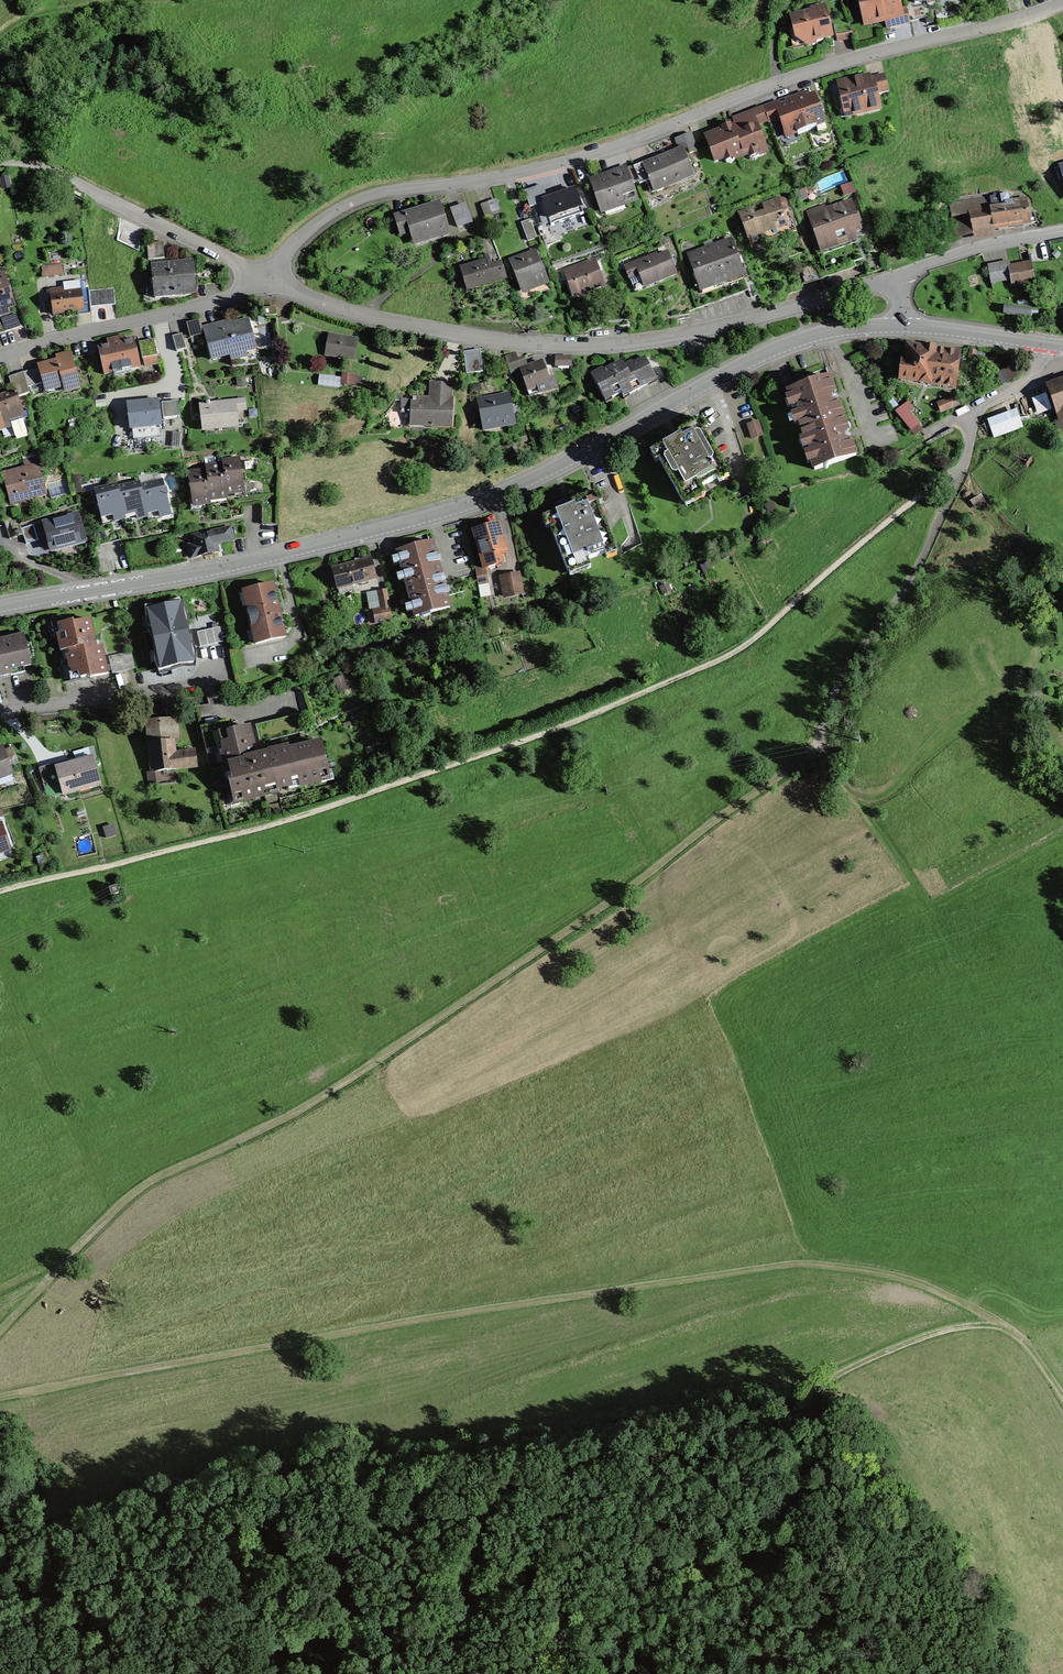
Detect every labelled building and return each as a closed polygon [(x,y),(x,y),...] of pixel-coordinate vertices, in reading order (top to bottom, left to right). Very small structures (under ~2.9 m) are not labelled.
[(869,20),(892,15),(891,7),(898,6),(897,0),(861,0),(862,4),(866,4),(869,20)] [(926,1),(915,4),(907,5),(910,21),(930,17),(927,4),(926,1)] [(906,4),(898,6),(891,7),(892,15),(895,25),(910,21),(907,5),(906,4)] [(796,37),(804,42),(814,40),(817,42),(822,40),(824,38),(832,36),(827,16),(816,9),(812,10),(810,13),(795,16),(798,26),(794,27),(796,37)] [(849,22),(833,25),(837,42),(853,38),(849,22)] [(869,79),(873,95),(877,94),(889,92),(885,75),(869,79)] [(853,107),(855,116),(881,110),(877,94),(873,95),(869,79),(867,80),(864,77),(844,81),(847,95),(837,97),(840,110),(853,107)] [(815,126),(825,122),(815,94),(805,97),(804,93),(786,99),(787,103),(781,105),(785,118),(780,120),(785,136),(797,132),(798,135),(816,128),(815,126)] [(785,118),(781,105),(780,102),(763,107),(764,108),(768,121),(769,124),(780,120),(785,118)] [(737,132),(757,125),(768,121),(764,108),(733,119),(737,132)] [(706,137),(715,162),(725,158),(724,156),(731,153),(733,159),(756,151),(758,156),(765,154),(762,145),(764,144),(757,125),(737,132),(734,133),(730,123),(721,127),(723,131),(706,137)] [(650,181),(654,191),(693,176),(682,150),(645,164),(645,163),(643,164),(650,181)] [(650,181),(643,164),(633,168),(639,181),(640,185),(650,181)] [(633,167),(626,170),(632,184),(639,181),(633,168),(633,167)] [(592,183),(602,209),(624,200),(626,204),(638,199),(632,184),(626,170),(592,183)] [(569,192),(571,200),(586,196),(578,178),(564,183),(568,192),(569,192)] [(539,201),(547,224),(576,214),(571,200),(569,192),(568,192),(560,195),(559,191),(550,193),(552,197),(539,201)] [(994,229),(1024,224),(1022,211),(1027,210),(1025,199),(1010,202),(1008,194),(1000,195),(1002,207),(993,209),(991,209),(994,229)] [(993,209),(992,197),(951,204),(956,235),(994,229),(991,209),(993,209)] [(739,213),(751,247),(797,231),(786,203),(786,201),(784,200),(782,199),(780,199),(778,200),(764,205),(766,212),(754,216),(751,209),(739,213)] [(494,217),(488,202),(480,205),(486,220),(494,217)] [(807,214),(819,248),(820,248),(836,242),(837,245),(842,244),(857,238),(854,231),(861,229),(852,202),(840,207),(841,210),(836,212),(835,210),(832,209),(826,211),(825,208),(807,214)] [(448,233),(439,204),(406,214),(411,231),(415,243),(448,233)] [(473,222),(467,206),(452,212),(458,227),(473,222)] [(1027,210),(1022,211),(1024,224),(1036,222),(1034,209),(1027,210)] [(411,231),(406,214),(396,217),(402,234),(411,231)] [(522,223),(528,241),(536,238),(530,220),(522,223)] [(731,240),(688,255),(701,291),(744,276),(731,240)] [(836,242),(820,248),(823,257),(814,260),(815,261),(820,277),(850,266),(842,244),(837,245),(836,242)] [(884,249),(887,255),(896,252),(894,245),(884,249)] [(511,261),(521,290),(546,280),(536,252),(511,261)] [(634,291),(676,275),(668,254),(657,259),(656,256),(625,268),(634,291)] [(868,270),(883,265),(881,258),(866,263),(868,270)] [(175,291),(193,289),(190,261),(171,263),(171,268),(152,270),(155,298),(175,296),(175,291)] [(461,269),(468,290),(493,282),(489,268),(487,261),(461,269)] [(805,282),(820,277),(815,261),(799,267),(805,282)] [(573,297),(603,286),(595,262),(564,273),(573,297)] [(1009,262),(988,266),(991,283),(1012,279),(1010,267),(1009,262)] [(1031,263),(1010,267),(1012,279),(1014,285),(1035,281),(1031,263)] [(489,268),(493,282),(507,278),(502,264),(489,268)] [(195,268),(197,284),(220,281),(219,265),(195,268)] [(62,266),(42,268),(43,277),(63,274),(62,266)] [(0,276),(0,311),(14,306),(4,275),(0,276)] [(749,291),(744,276),(701,291),(701,292),(694,295),(698,308),(749,291)] [(53,315),(84,311),(80,280),(63,282),(64,288),(50,290),(53,315)] [(83,280),(80,280),(84,311),(91,310),(91,307),(89,290),(89,288),(84,289),(83,280)] [(114,288),(89,290),(91,307),(115,305),(114,288)] [(688,312),(698,308),(694,295),(684,298),(688,312)] [(276,307),(264,308),(265,316),(277,315),(276,307)] [(589,328),(603,325),(600,311),(586,314),(589,328)] [(15,312),(0,317),(5,332),(20,327),(15,312)] [(204,334),(202,329),(200,319),(186,323),(190,338),(204,334)] [(257,349),(249,320),(219,328),(222,339),(207,344),(211,360),(230,355),(231,360),(247,356),(246,352),(257,349)] [(222,339),(219,328),(218,324),(202,329),(204,334),(207,344),(222,339)] [(182,334),(172,337),(177,352),(187,349),(182,334)] [(355,340),(332,336),(329,354),(352,358),(355,340)] [(154,339),(139,343),(142,359),(158,356),(154,339)] [(98,348),(104,375),(140,367),(134,340),(98,348)] [(903,361),(901,380),(921,382),(921,383),(931,385),(931,384),(956,387),(960,354),(935,351),(936,350),(925,349),(925,350),(908,347),(906,362),(903,361)] [(473,356),(473,352),(464,354),(467,374),(475,373),(473,356)] [(79,388),(70,353),(60,356),(61,361),(40,367),(40,368),(44,383),(46,389),(64,385),(66,391),(79,388)] [(505,356),(508,364),(516,361),(514,353),(505,356)] [(622,394),(624,399),(665,377),(653,354),(634,364),(633,362),(621,368),(618,364),(605,371),(603,369),(591,375),(606,403),(622,394)] [(483,372),(481,355),(473,356),(475,373),(483,372)] [(516,361),(508,364),(511,374),(521,370),(526,368),(523,359),(516,361)] [(521,370),(530,395),(546,389),(546,391),(554,388),(556,386),(553,377),(548,379),(541,362),(526,368),(521,370)] [(44,383),(40,368),(24,372),(25,376),(28,388),(44,383)] [(15,393),(17,398),(30,394),(28,388),(25,376),(10,381),(14,394),(15,393)] [(788,392),(801,430),(843,416),(830,377),(788,392)] [(412,412),(411,425),(432,426),(433,424),(452,426),(453,400),(451,400),(452,384),(435,383),(434,400),(422,399),(422,400),(412,400),(412,412)] [(1049,390),(1060,420),(1056,422),(1062,441),(1062,385),(1049,390)] [(0,399),(0,423),(1,427),(24,419),(17,398),(15,393),(14,394),(0,399)] [(514,425),(509,395),(479,401),(484,431),(514,425)] [(412,412),(412,400),(403,399),(402,411),(412,412)] [(245,400),(201,405),(204,431),(217,430),(217,426),(237,424),(236,410),(246,409),(245,400)] [(161,426),(159,401),(128,404),(130,429),(161,426)] [(178,401),(162,402),(163,419),(180,418),(178,401)] [(903,407),(897,412),(911,430),(918,424),(903,407)] [(247,423),(246,409),(236,410),(237,424),(247,423)] [(856,456),(843,416),(801,430),(814,470),(856,456)] [(758,421),(748,425),(752,439),(763,435),(758,421)] [(680,437),(655,451),(683,502),(703,490),(702,488),(727,474),(698,422),(678,434),(680,437)] [(36,457),(37,460),(47,458),(43,448),(23,456),(26,461),(36,457)] [(227,494),(244,492),(240,459),(223,462),(223,465),(227,494)] [(39,465),(3,474),(6,484),(8,484),(13,502),(46,494),(39,465)] [(210,500),(227,498),(227,494),(223,465),(206,467),(207,470),(210,500)] [(193,506),(211,504),(210,500),(207,470),(189,472),(193,506)] [(161,518),(171,515),(162,481),(141,487),(148,514),(159,511),(161,518)] [(149,517),(148,514),(141,487),(140,483),(118,488),(125,516),(136,513),(138,520),(149,517)] [(126,519),(125,516),(118,488),(117,485),(95,490),(101,518),(113,515),(115,521),(115,522),(126,519)] [(703,490),(683,502),(686,506),(706,495),(703,490)] [(547,517),(568,572),(589,564),(588,560),(616,550),(594,494),(572,502),(574,506),(547,517)] [(279,501),(263,501),(263,510),(279,510),(279,501)] [(76,513),(42,522),(50,550),(83,542),(76,513)] [(24,536),(22,529),(19,520),(10,522),(15,538),(24,536)] [(115,522),(115,521),(106,523),(111,541),(119,539),(115,522)] [(111,541),(106,523),(98,525),(103,543),(111,541)] [(498,524),(474,530),(485,568),(485,569),(499,565),(496,553),(505,550),(498,524)] [(39,541),(34,525),(22,529),(24,536),(27,544),(39,541)] [(103,543),(98,525),(90,527),(95,545),(103,543)] [(230,529),(193,536),(195,545),(189,547),(192,558),(219,552),(217,543),(232,539),(230,529)] [(398,551),(407,584),(441,575),(437,562),(440,561),(438,554),(436,555),(432,542),(398,551)] [(377,578),(371,558),(332,568),(339,594),(354,590),(353,585),(377,578)] [(488,584),(485,569),(485,568),(475,569),(478,586),(488,584)] [(520,571),(499,575),(503,598),(524,595),(520,571)] [(444,586),(441,575),(407,584),(415,613),(449,604),(446,594),(448,594),(446,586),(444,586)] [(285,638),(273,585),(244,591),(252,626),(256,644),(285,638)] [(378,591),(381,607),(390,605),(387,590),(378,591)] [(184,601),(148,608),(160,671),(196,664),(184,601)] [(390,606),(374,609),(375,615),(392,612),(390,606)] [(392,612),(375,615),(376,624),(393,621),(392,612)] [(60,634),(58,635),(61,651),(69,650),(96,645),(91,620),(76,623),(76,625),(74,626),(73,621),(58,624),(60,634)] [(242,647),(256,644),(252,626),(238,629),(242,647)] [(220,627),(197,632),(201,648),(224,642),(220,627)] [(0,640),(0,677),(12,674),(11,670),(31,665),(24,635),(0,640)] [(96,645),(69,650),(71,656),(67,657),(69,663),(62,664),(65,679),(76,677),(77,679),(90,676),(90,678),(108,674),(103,647),(97,649),(96,645)] [(131,653),(110,657),(113,674),(134,670),(131,653)] [(301,714),(256,725),(260,743),(305,732),(301,714)] [(147,723),(150,743),(174,741),(171,720),(147,723)] [(226,745),(251,738),(248,727),(231,731),(229,720),(200,727),(211,771),(227,767),(223,752),(227,751),(226,745)] [(278,789),(278,788),(270,756),(253,761),(250,746),(253,745),(251,738),(226,745),(227,751),(223,752),(227,767),(231,766),(234,780),(230,781),(234,796),(238,795),(239,802),(267,795),(266,791),(278,789)] [(174,741),(150,743),(152,772),(156,771),(198,768),(195,752),(175,754),(174,741)] [(321,778),(330,776),(322,743),(289,751),(289,748),(269,752),(270,756),(278,788),(300,782),(301,785),(322,780),(321,778)] [(0,749),(0,778),(13,773),(3,747),(0,749)] [(93,756),(56,767),(63,794),(69,793),(101,784),(93,756)] [(48,799),(63,794),(56,767),(40,771),(48,799)] [(152,772),(148,772),(150,786),(157,785),(156,771),(152,772)] [(168,807),(165,799),(155,802),(158,811),(168,807)] [(117,836),(113,824),(102,828),(106,839),(117,836)] [(0,825),(0,852),(10,848),(2,825),(0,825)] [(45,863),(43,855),(37,858),(39,865),(45,863)] [(118,885),(108,888),(110,897),(120,894),(118,885)]
